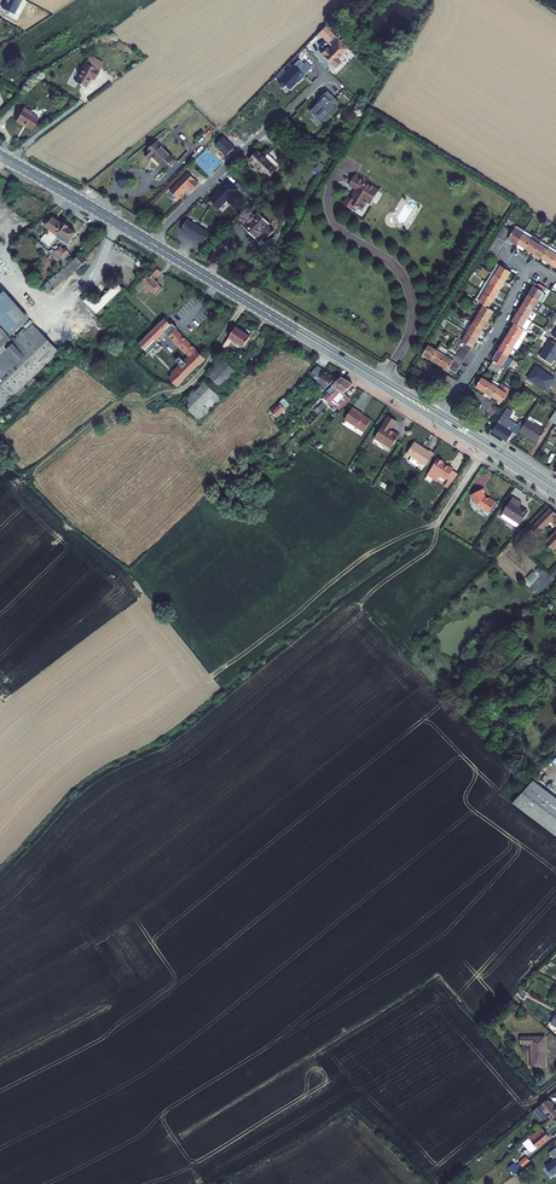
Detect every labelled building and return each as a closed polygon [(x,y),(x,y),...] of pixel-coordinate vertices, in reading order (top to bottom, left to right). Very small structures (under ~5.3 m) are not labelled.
[(3,8),(14,14),(22,0),(7,0),(3,8)] [(326,47),(321,53),(334,66),(337,66),(340,63),(340,61),(337,58),(348,48),(330,31),(323,38),(328,42),(330,40),(334,44),(332,46),(331,45),(328,49),(326,47)] [(299,59),(277,81),(283,87),(285,85),(289,89),(297,81),(298,82),(304,75),(298,69),(303,63),(299,59)] [(90,77),(94,79),(99,70),(85,62),(75,81),(85,87),(90,77)] [(310,70),(303,63),(298,69),(304,75),(310,70)] [(321,122),(340,103),(327,91),(320,98),(317,102),(309,111),(321,122)] [(31,112),(23,107),(15,120),(22,124),(23,122),(24,123),(25,125),(31,129),(38,117),(31,113),(31,112)] [(226,156),(235,147),(224,137),(215,145),(226,156)] [(174,159),(156,143),(145,154),(150,159),(153,157),(165,168),(174,159)] [(265,158),(258,152),(250,160),(267,178),(276,169),(280,165),(268,154),(265,158)] [(320,162),(314,169),(319,173),(325,166),(320,162)] [(188,172),(170,190),(179,199),(186,193),(184,191),(189,187),(192,190),(199,184),(188,172)] [(367,181),(355,173),(349,183),(356,188),(355,189),(355,191),(353,194),(352,193),(350,197),(347,196),(343,202),(352,208),(354,204),(361,209),(367,200),(370,202),(377,190),(366,183),(367,181)] [(216,193),(210,200),(218,208),(227,199),(235,208),(243,199),(234,190),(236,188),(229,180),(218,191),(219,191),(217,193),(216,193)] [(269,224),(258,213),(249,223),(251,225),(246,230),(254,239),(262,231),(268,238),(274,232),(267,225),(269,224)] [(44,228),(56,235),(55,236),(48,231),(41,240),(50,247),(58,238),(68,245),(73,237),(74,237),(76,235),(75,234),(76,232),(69,228),(70,227),(64,223),(63,225),(53,218),(50,222),(48,221),(44,228)] [(187,219),(181,229),(188,234),(188,235),(192,237),(199,226),(199,225),(187,219)] [(199,225),(199,226),(192,237),(195,239),(196,238),(204,243),(210,232),(199,225)] [(513,231),(504,226),(497,237),(505,242),(508,239),(517,244),(525,231),(516,226),(513,231)] [(525,249),(533,236),(525,231),(517,244),(525,249)] [(533,254),(541,241),(533,236),(525,249),(533,254)] [(505,242),(497,237),(494,241),(502,246),(505,242)] [(209,251),(215,256),(225,246),(220,240),(209,251)] [(502,246),(494,241),(492,244),(500,249),(502,246)] [(542,259),(549,246),(541,241),(533,254),(542,259)] [(46,249),(39,242),(35,246),(42,253),(46,249)] [(500,249),(492,244),(490,248),(497,253),(500,249)] [(64,268),(74,259),(65,248),(63,249),(61,246),(58,249),(56,251),(54,253),(52,255),(64,268)] [(555,254),(555,250),(549,246),(542,259),(550,264),(555,254)] [(497,253),(490,248),(487,252),(495,257),(497,253)] [(485,255),(493,260),(495,257),(487,252),(485,255)] [(76,270),(87,261),(80,254),(45,286),(51,292),(70,276),(68,274),(67,273),(73,267),(75,269),(76,270)] [(489,271),(492,273),(497,264),(494,262),(489,271)] [(492,273),(505,281),(511,272),(501,266),(501,267),(497,264),(492,273)] [(153,279),(160,272),(155,267),(141,281),(130,293),(134,297),(141,289),(146,293),(149,290),(151,293),(153,292),(157,295),(163,289),(153,279)] [(486,282),(500,290),(505,281),(492,273),(486,282)] [(481,291),(494,299),(500,290),(486,282),(481,291)] [(113,301),(124,291),(121,289),(122,288),(117,283),(107,292),(106,290),(104,292),(105,294),(96,303),(89,296),(84,301),(96,313),(97,313),(111,299),(113,301)] [(528,295),(538,301),(546,288),(539,284),(536,288),(534,286),(528,295)] [(0,292),(0,319),(13,332),(30,316),(4,288),(0,292)] [(484,305),(489,308),(494,299),(481,291),(475,300),(484,305)] [(536,313),(542,303),(538,301),(528,295),(523,304),(533,311),(536,313)] [(97,313),(99,315),(113,301),(111,299),(97,313)] [(533,311),(523,304),(517,313),(527,319),(533,311)] [(494,311),(489,308),(484,305),(478,314),(488,320),(494,311)] [(527,319),(517,313),(512,322),(514,324),(524,330),(530,321),(527,319)] [(488,320),(478,314),(473,324),(483,330),(488,320)] [(190,357),(182,365),(191,373),(204,359),(172,328),(160,315),(156,319),(158,321),(148,331),(157,339),(164,331),(190,357)] [(483,330),(473,324),(467,332),(477,338),(483,330)] [(524,330),(514,324),(509,333),(522,341),(528,332),(524,330)] [(71,340),(58,335),(53,331),(46,339),(32,325),(26,331),(24,328),(17,335),(17,336),(12,341),(6,335),(7,335),(0,327),(0,339),(1,341),(0,342),(0,409),(12,397),(41,369),(68,344),(71,340)] [(203,333),(197,327),(194,330),(200,336),(203,333)] [(226,341),(221,348),(225,351),(232,340),(243,347),(250,337),(235,328),(226,341)] [(137,342),(145,351),(157,339),(148,331),(137,342)] [(464,343),(472,348),(477,338),(467,332),(462,342),(464,343)] [(522,341),(509,333),(503,342),(513,348),(517,350),(522,341)] [(548,339),(537,355),(549,363),(555,353),(555,344),(548,339)] [(513,348),(503,342),(498,351),(508,357),(513,348)] [(464,343),(462,347),(469,351),(472,348),(464,343)] [(152,357),(162,349),(158,345),(148,353),(152,357)] [(428,345),(423,355),(431,360),(437,350),(428,345)] [(439,365),(447,352),(448,351),(440,346),(437,350),(431,360),(439,365)] [(467,355),(469,351),(462,347),(459,350),(467,355)] [(457,354),(465,359),(467,355),(459,350),(459,351),(457,354)] [(508,357),(498,351),(492,360),(493,361),(497,363),(501,365),(505,368),(511,359),(508,357)] [(455,357),(456,357),(447,352),(439,365),(447,370),(448,369),(451,365),(453,361),(461,366),(463,362),(455,357)] [(455,357),(463,362),(465,359),(457,354),(456,357),(455,357)] [(212,380),(227,363),(225,360),(209,376),(212,380)] [(458,370),(461,366),(453,361),(451,365),(458,370)] [(236,372),(227,363),(212,380),(220,387),(236,372)] [(496,373),(501,365),(497,363),(495,367),(491,365),(488,369),(496,373)] [(191,373),(182,365),(169,378),(177,387),(191,373)] [(448,369),(456,373),(458,370),(451,365),(448,369)] [(325,390),(335,379),(317,366),(311,374),(319,379),(317,383),(324,388),(324,389),(325,390)] [(553,378),(534,366),(526,378),(545,391),(553,378)] [(345,380),(341,377),(327,391),(329,394),(328,395),(327,394),(322,399),(323,401),(317,408),(315,406),(312,409),(317,414),(328,403),(326,400),(345,380)] [(481,378),(476,387),(484,392),(490,383),(481,378)] [(353,385),(346,380),(345,380),(326,400),(328,403),(337,412),(350,399),(344,393),(353,385)] [(493,397),(500,385),(492,380),(490,383),(484,392),(493,397)] [(200,421),(221,399),(207,385),(205,387),(203,385),(183,405),(200,421)] [(501,402),(509,390),(500,385),(493,397),(501,402)] [(279,405),(278,406),(276,404),(270,410),(276,417),(289,405),(283,399),(278,404),(279,405)] [(362,415),(363,414),(354,408),(345,421),(347,422),(356,428),(361,431),(369,419),(362,415)] [(375,439),(392,449),(400,436),(392,430),(397,421),(389,416),(375,439)] [(507,441),(513,431),(515,428),(512,426),(500,419),(492,431),(507,441)] [(523,426),(519,431),(528,437),(529,436),(534,438),(540,428),(527,419),(523,426)] [(347,422),(345,426),(353,432),(356,428),(347,422)] [(515,428),(513,431),(518,434),(519,431),(523,426),(518,423),(515,428)] [(545,431),(540,428),(534,438),(538,441),(545,431)] [(422,463),(427,467),(435,454),(430,451),(430,452),(415,442),(408,454),(413,457),(410,462),(419,467),(422,463)] [(444,462),(439,459),(432,469),(441,475),(440,476),(447,481),(448,479),(454,471),(454,470),(450,467),(450,468),(443,463),(444,462)] [(432,469),(429,475),(438,481),(440,476),(441,475),(432,469)] [(459,474),(454,471),(448,479),(453,483),(459,474)] [(486,493),(484,489),(471,495),(477,505),(489,513),(496,502),(490,497),(489,499),(486,498),(484,494),(486,493)] [(522,503),(513,497),(503,513),(520,524),(527,512),(519,507),(522,503)] [(550,509),(534,525),(535,526),(527,534),(532,539),(551,520),(555,525),(555,515),(550,509)] [(519,523),(503,513),(500,516),(516,526),(517,526),(519,523)] [(545,543),(553,550),(555,547),(555,532),(545,543)] [(526,578),(531,582),(537,575),(532,571),(526,578)] [(533,781),(512,804),(555,836),(555,799),(533,781)] [(531,1043),(531,1067),(545,1067),(545,1059),(544,1059),(544,1055),(545,1055),(545,1044),(544,1045),(544,1037),(520,1037),(520,1044),(531,1043)] [(548,1098),(539,1106),(550,1120),(555,1115),(555,1108),(548,1098)] [(536,1148),(549,1137),(541,1127),(538,1131),(528,1138),(536,1148)] [(536,1148),(528,1138),(523,1143),(530,1152),(532,1152),(536,1148)] [(555,1149),(549,1154),(553,1159),(545,1166),(552,1175),(555,1172),(555,1150),(555,1149)] [(527,1157),(520,1163),(523,1166),(530,1161),(527,1157)] [(515,1172),(521,1168),(516,1163),(511,1167),(515,1172)]
